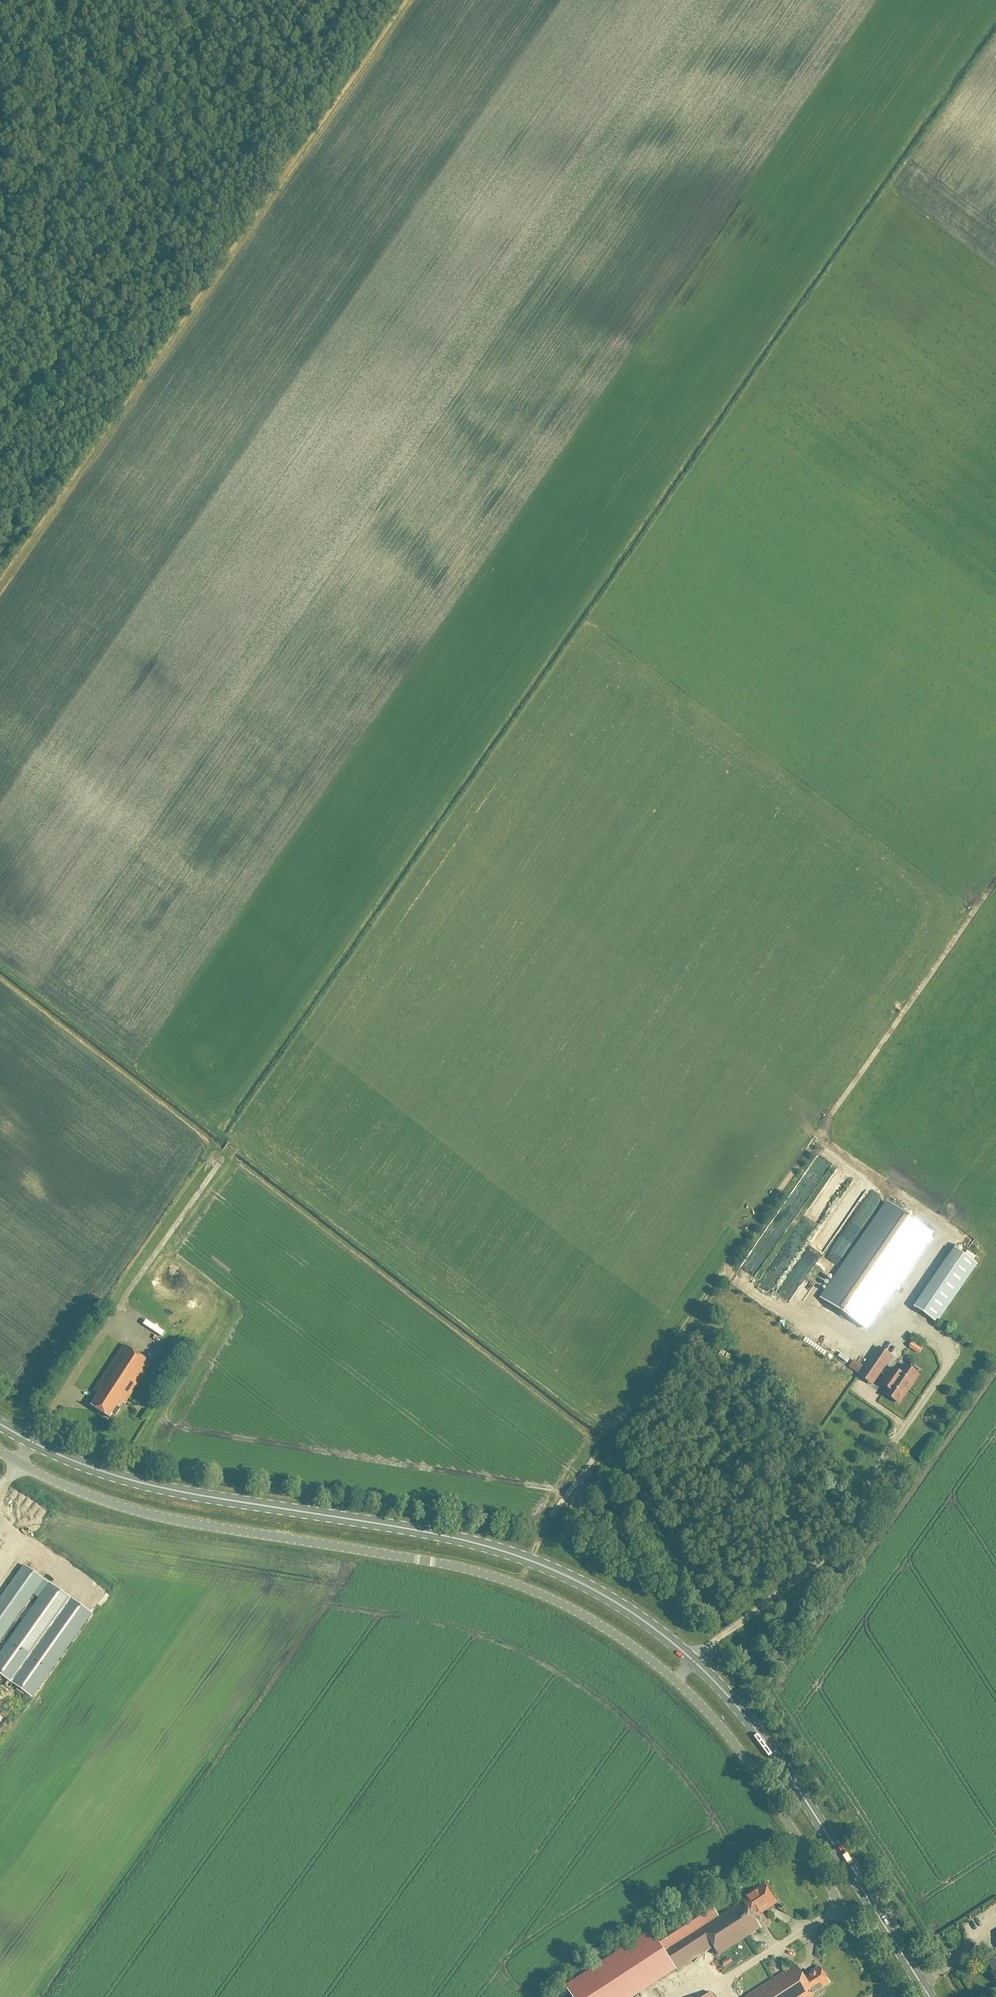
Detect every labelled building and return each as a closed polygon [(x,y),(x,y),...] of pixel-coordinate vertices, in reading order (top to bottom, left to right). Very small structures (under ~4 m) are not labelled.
[(849,1162),(818,1210),(829,1217),(860,1169),(849,1162)] [(801,1179),(786,1211),(798,1217),(810,1192),(805,1190),(809,1182),(801,1179)] [(865,1328),(931,1233),(888,1203),(822,1298),(865,1328)] [(777,1223),(773,1228),(789,1239),(793,1234),(777,1223)] [(818,1243),(799,1270),(806,1275),(825,1248),(818,1243)] [(914,1307),(937,1323),(977,1264),(954,1249),(914,1307)] [(916,1339),(911,1347),(919,1352),(924,1344),(916,1339)] [(840,1356),(844,1347),(831,1341),(827,1350),(840,1356)] [(124,1404),(151,1362),(123,1344),(94,1390),(99,1394),(91,1406),(109,1417),(113,1412),(116,1414),(120,1408),(119,1407),(122,1403),(124,1404)] [(155,1360),(160,1353),(150,1346),(145,1353),(155,1360)] [(872,1384),(878,1376),(886,1364),(891,1357),(879,1348),(873,1355),(865,1367),(860,1375),(872,1384)] [(899,1403),(918,1374),(917,1374),(920,1370),(912,1364),(906,1373),(901,1369),(899,1372),(893,1368),(882,1384),(888,1388),(885,1393),(899,1403)] [(44,1579),(24,1565),(0,1599),(0,1641),(44,1579)] [(53,1586),(0,1661),(0,1673),(36,1699),(95,1616),(53,1586)] [(105,1604),(112,1595),(108,1592),(101,1601),(105,1604)] [(785,1661),(788,1656),(781,1651),(778,1657),(785,1661)] [(766,1887),(765,1887),(766,1887),(764,1888),(762,1888),(760,1888),(758,1889),(757,1890),(755,1891),(754,1893),(754,1895),(744,1901),(743,1899),(742,1899),(743,1901),(743,1900),(742,1901),(735,1906),(734,1906),(727,1911),(726,1911),(726,1912),(719,1916),(709,1902),(654,1937),(652,1938),(662,1952),(664,1951),(665,1951),(676,1969),(677,1971),(714,1947),(719,1955),(719,1954),(719,1955),(720,1954),(727,1949),(728,1950),(728,1949),(736,1944),(744,1939),(744,1938),(752,1933),(752,1934),(753,1933),(752,1933),(760,1928),(761,1928),(760,1928),(761,1927),(754,1916),(775,1902),(766,1887)] [(756,1915),(761,1925),(769,1921),(764,1911),(756,1915)] [(654,1937),(650,1931),(565,1986),(573,1996),(633,1996),(676,1969),(665,1951),(664,1951),(662,1952),(652,1938),(654,1937)] [(818,1996),(823,1992),(824,1990),(822,1988),(830,1983),(820,1966),(804,1976),(796,1964),(746,1996),(812,1996),(815,1995),(818,1996)]
